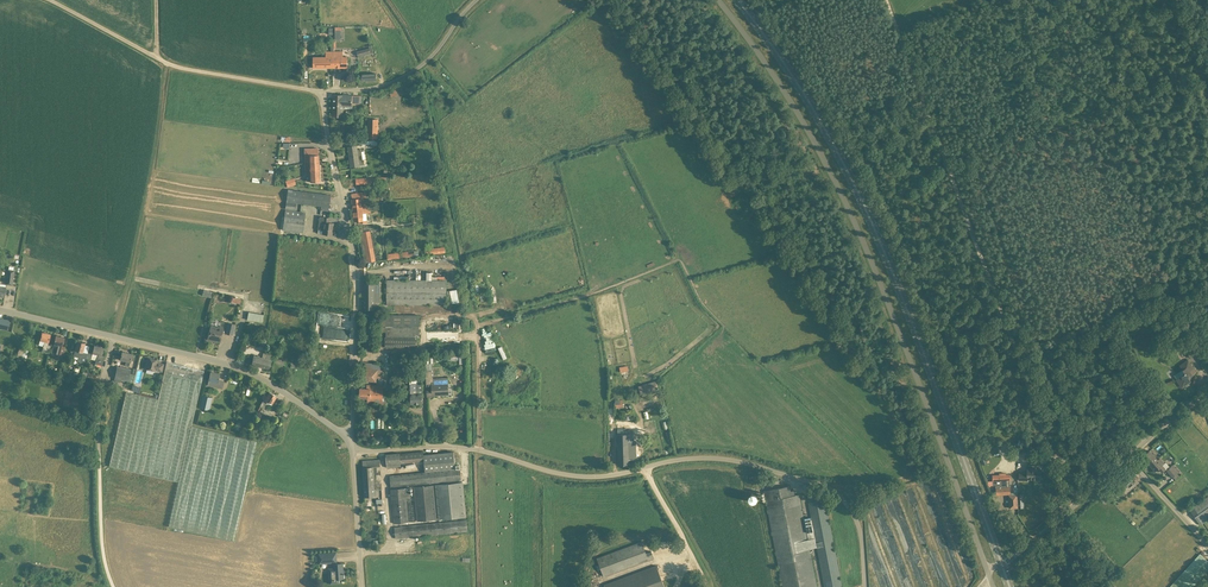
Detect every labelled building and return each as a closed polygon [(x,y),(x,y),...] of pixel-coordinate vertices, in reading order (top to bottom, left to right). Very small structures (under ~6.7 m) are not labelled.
[(369,47),(356,51),(358,56),(371,52),(369,47)] [(326,56),(314,56),(314,68),(333,67),(333,56),(335,56),(334,51),(326,51),(326,56)] [(348,67),(347,56),(343,56),(343,51),(334,51),(335,56),(333,56),(333,67),(348,67)] [(438,95),(445,89),(441,84),(434,90),(438,95)] [(334,94),(333,98),(333,116),(343,117),(343,108),(352,109),(352,103),(359,103),(360,95),(344,95),(334,94)] [(369,119),(368,138),(377,139),(378,119),(369,119)] [(351,166),(357,166),(360,165),(365,164),(364,159),(363,159),(361,149),(358,149),(357,145),(348,147),(351,166)] [(318,148),(309,149),(303,149),(303,155),(305,155),(305,174),(310,173),(310,182),(320,182),(318,148)] [(157,172),(152,216),(283,236),(284,230),(303,233),(306,212),(285,209),(284,216),(282,216),(286,189),(157,172)] [(288,189),(286,201),(285,209),(295,210),(296,202),(329,207),(330,195),(288,189)] [(352,194),(355,221),(364,220),(367,220),(366,213),(371,213),(370,205),(365,205),(364,192),(352,194)] [(323,230),(322,233),(332,235),(333,223),(328,222),(329,218),(319,216),(317,229),(323,230)] [(358,232),(360,232),(365,262),(376,261),(370,230),(363,232),(362,229),(358,230),(358,232)] [(12,285),(14,270),(8,269),(6,284),(12,285)] [(387,305),(447,305),(447,280),(387,279),(387,305)] [(364,309),(374,309),(374,302),(380,302),(380,283),(365,283),(364,309)] [(449,290),(451,303),(458,302),(456,288),(449,290)] [(248,311),(247,319),(262,321),(263,313),(248,311)] [(377,331),(383,331),(386,331),(386,337),(416,337),(419,337),(419,315),(377,315),(377,331)] [(8,330),(10,320),(0,318),(0,328),(8,330)] [(233,335),(236,324),(228,322),(226,329),(223,328),(224,327),(220,326),(219,331),(210,329),(207,339),(213,341),(213,339),(220,341),(223,332),(225,332),(225,333),(233,335)] [(42,352),(49,354),(51,345),(48,344),(48,342),(49,342),(51,334),(47,333),(47,332),(44,331),(44,332),(42,332),(39,344),(43,345),(42,352)] [(64,337),(56,335),(54,344),(52,352),(55,352),(54,357),(62,359),(64,350),(61,349),(62,346),(64,337)] [(1150,336),(1137,338),(1137,344),(1151,342),(1150,336)] [(492,354),(489,338),(483,339),(486,355),(492,354)] [(78,341),(73,355),(78,357),(77,361),(85,364),(86,358),(87,353),(83,352),(85,343),(78,341)] [(1190,342),(1183,347),(1185,350),(1185,351),(1184,352),(1186,355),(1188,354),(1191,359),(1198,353),(1193,347),(1192,345),(1190,342)] [(95,363),(97,364),(103,365),(105,356),(102,355),(104,347),(95,345),(93,352),(93,353),(92,358),(96,359),(95,363)] [(503,359),(506,357),(502,346),(498,347),(503,359)] [(120,359),(126,360),(124,365),(129,366),(130,362),(132,354),(122,352),(120,359)] [(274,370),(278,356),(266,354),(265,358),(269,359),(268,364),(265,363),(265,365),(263,364),(262,367),(274,370)] [(265,358),(253,355),(251,365),(262,367),(263,364),(265,365),(265,363),(268,364),(269,359),(265,358)] [(284,358),(278,356),(274,370),(281,372),(284,358)] [(148,358),(146,368),(156,370),(162,371),(164,364),(157,362),(157,360),(148,358)] [(1182,370),(1176,374),(1179,377),(1177,379),(1176,379),(1182,387),(1191,381),(1188,378),(1192,375),(1196,372),(1193,368),(1187,359),(1179,365),(1182,370)] [(129,380),(131,369),(117,366),(115,378),(129,380)] [(362,367),(361,380),(376,381),(377,377),(382,377),(383,370),(379,370),(362,367)] [(97,375),(91,374),(82,371),(81,377),(87,378),(87,379),(95,381),(97,375)] [(210,372),(208,380),(207,385),(219,388),(221,380),(218,379),(220,374),(210,372)] [(56,375),(55,383),(63,385),(64,380),(62,379),(62,377),(56,375)] [(448,394),(448,383),(448,382),(438,382),(438,377),(431,378),(431,387),(427,387),(427,396),(433,396),(433,395),(448,394)] [(657,381),(641,386),(643,393),(659,388),(657,381)] [(422,384),(410,384),(411,404),(423,403),(422,394),(422,384)] [(393,390),(387,390),(360,388),(359,397),(368,398),(367,403),(386,404),(386,402),(393,402),(393,390)] [(267,396),(264,394),(262,398),(263,399),(259,406),(260,406),(262,407),(264,408),(267,402),(271,404),(276,396),(269,391),(267,396)] [(215,397),(203,394),(200,409),(214,412),(215,405),(213,404),(215,397)] [(273,414),(264,408),(262,407),(260,411),(271,418),(273,414)] [(376,417),(376,427),(384,427),(384,417),(376,417)] [(636,459),(636,441),(629,441),(629,434),(618,434),(618,465),(629,464),(629,459),(636,459)] [(1148,463),(1155,457),(1149,450),(1142,457),(1148,463)] [(400,453),(386,454),(387,467),(401,466),(401,463),(424,461),(425,472),(390,475),(391,487),(461,480),(460,468),(455,469),(454,458),(454,452),(424,455),(423,451),(400,454),(400,453)] [(1160,458),(1158,460),(1155,457),(1148,463),(1155,471),(1158,469),(1161,472),(1165,469),(1162,465),(1164,463),(1160,458)] [(365,497),(376,496),(375,490),(382,489),(381,479),(380,459),(362,461),(365,497)] [(1172,477),(1173,477),(1177,473),(1179,472),(1173,465),(1166,470),(1172,477)] [(1019,473),(1019,480),(1027,480),(1027,479),(1036,479),(1036,480),(1043,481),(1043,473),(1041,473),(1041,469),(1034,469),(1034,468),(1029,468),(1029,469),(1027,469),(1027,473),(1019,473)] [(993,475),(993,481),(993,485),(996,485),(997,488),(996,488),(997,493),(1010,493),(1009,487),(1007,487),(1007,480),(1010,480),(1009,474),(1006,475),(1006,473),(1001,473),(1001,475),(993,475)] [(1127,485),(1129,487),(1132,484),(1130,482),(1132,480),(1127,474),(1120,481),(1125,486),(1127,485)] [(435,484),(438,519),(467,516),(463,482),(435,484)] [(434,485),(414,487),(417,521),(437,519),(434,485)] [(1104,503),(1118,490),(1113,485),(1099,498),(1104,503)] [(809,548),(817,546),(824,586),(842,586),(836,558),(837,557),(836,555),(825,499),(808,503),(814,534),(813,534),(811,520),(805,521),(808,535),(807,535),(799,494),(795,495),(794,490),(790,491),(789,486),(764,490),(768,510),(767,510),(767,513),(768,513),(772,532),(771,532),(771,535),(772,535),(775,552),(775,555),(776,555),(780,573),(779,573),(779,576),(780,576),(782,586),(816,586),(809,548)] [(410,487),(391,489),(392,499),(391,499),(394,523),(409,522),(407,498),(411,497),(410,487)] [(753,493),(752,493),(751,493),(750,494),(749,494),(748,495),(748,497),(748,498),(749,500),(749,501),(751,502),(753,502),(754,502),(756,501),(757,499),(757,498),(757,496),(756,495),(756,494),(755,493),(753,493)] [(1018,508),(1018,507),(1017,498),(1017,495),(1009,495),(1010,508),(1018,508)] [(1194,506),(1189,509),(1200,525),(1207,519),(1207,496),(1194,506)] [(466,520),(400,527),(394,527),(395,538),(468,531),(466,520)] [(597,558),(599,564),(603,576),(654,557),(651,549),(645,551),(642,541),(597,558)] [(338,563),(337,557),(337,552),(319,554),(320,564),(338,563)] [(1170,586),(1192,586),(1207,569),(1207,561),(1200,554),(1170,586)] [(328,568),(329,583),(339,583),(339,579),(344,578),(344,574),(344,573),(343,563),(334,564),(334,567),(328,568)] [(604,586),(664,586),(656,565),(603,584),(604,586)]
